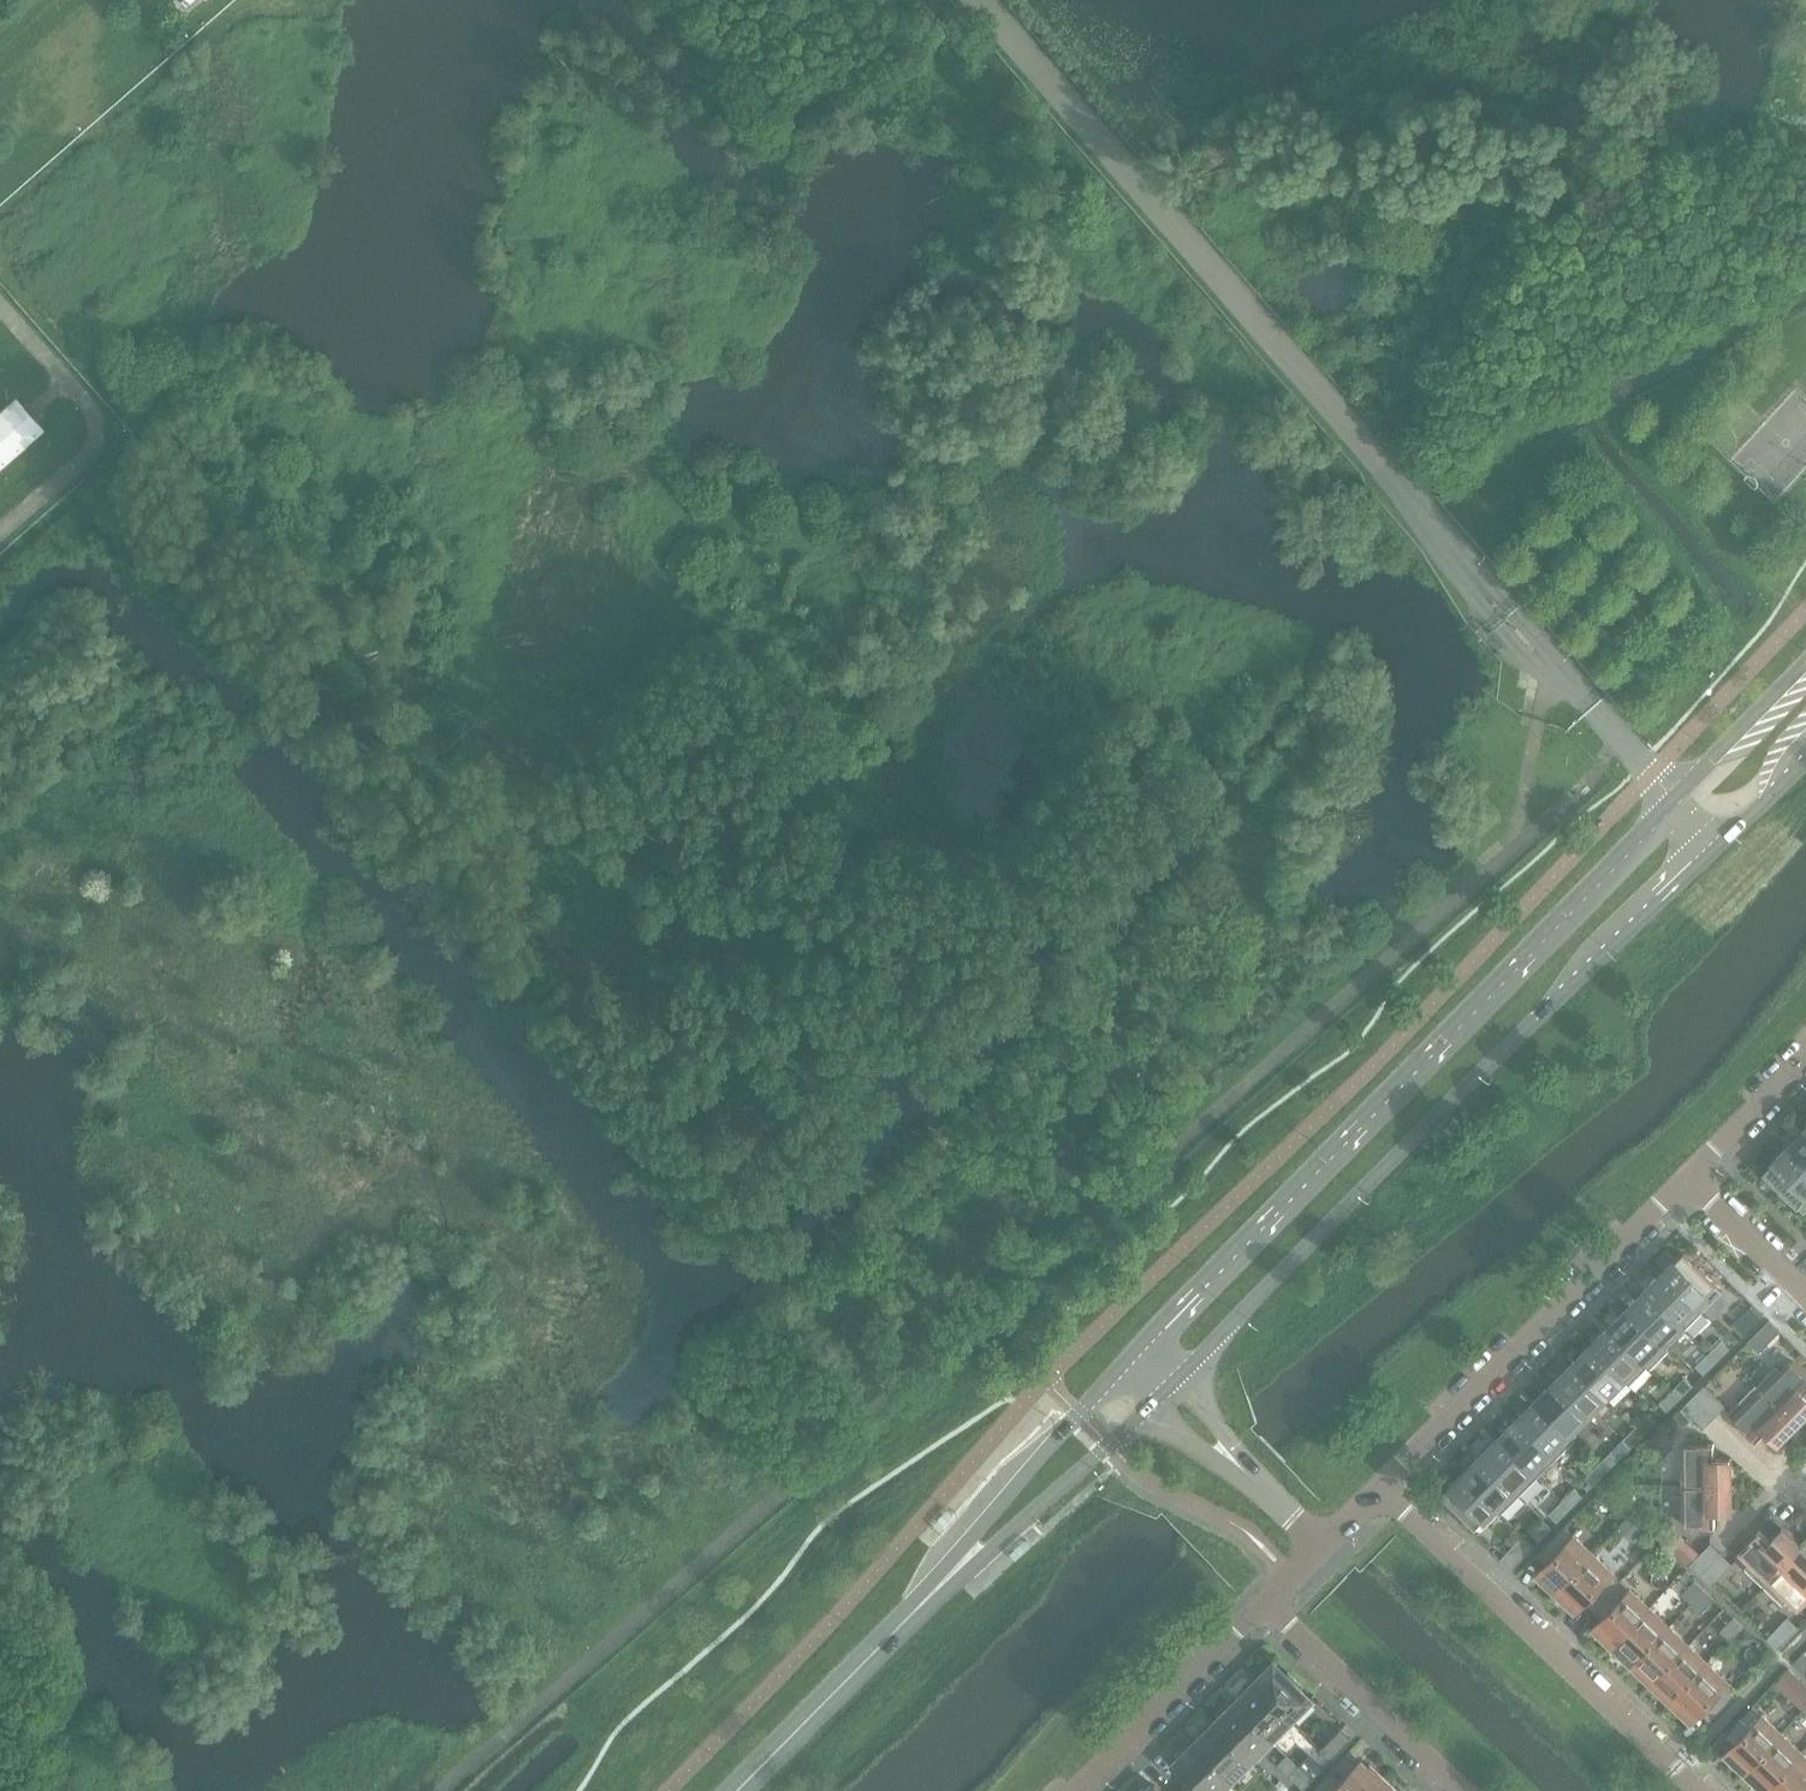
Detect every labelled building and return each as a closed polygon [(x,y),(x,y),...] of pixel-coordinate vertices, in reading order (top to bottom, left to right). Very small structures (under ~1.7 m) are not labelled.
[(44,429),(15,397),(0,411),(0,468),(44,429)] [(1805,1130),(1791,1144),(1792,1145),(1788,1150),(1787,1149),(1785,1151),(1805,1172),(1805,1131),(1805,1130)] [(1785,1151),(1764,1172),(1804,1212),(1805,1210),(1805,1172),(1785,1151)] [(1716,1285),(1684,1253),(1664,1272),(1703,1310),(1697,1304),(1716,1285)] [(1703,1310),(1664,1272),(1662,1274),(1663,1275),(1659,1279),(1658,1278),(1653,1283),(1650,1280),(1644,1286),(1647,1289),(1646,1290),(1678,1323),(1684,1329),(1703,1310)] [(1678,1323),(1646,1290),(1644,1292),(1645,1293),(1641,1298),(1640,1297),(1628,1309),(1660,1341),(1678,1323)] [(1742,1335),(1763,1314),(1753,1303),(1731,1325),(1742,1335)] [(1660,1341),(1628,1309),(1626,1311),(1627,1312),(1622,1316),(1621,1315),(1610,1327),(1648,1365),(1642,1359),(1660,1341)] [(1759,1352),(1780,1331),(1769,1320),(1748,1341),(1759,1352)] [(1648,1365),(1610,1327),(1607,1329),(1608,1330),(1604,1335),(1603,1334),(1591,1345),(1630,1384),(1648,1365)] [(1717,1361),(1730,1348),(1722,1340),(1709,1353),(1717,1361)] [(1630,1384),(1591,1345),(1589,1348),(1590,1349),(1586,1353),(1585,1352),(1573,1364),(1605,1396),(1623,1378),(1629,1384),(1630,1384)] [(1704,1374),(1717,1361),(1709,1353),(1696,1366),(1704,1374)] [(1804,1392),(1805,1390),(1805,1373),(1793,1361),(1783,1371),(1776,1365),(1758,1384),(1796,1423),(1805,1413),(1805,1394),(1804,1392)] [(1605,1396),(1573,1364),(1571,1366),(1572,1367),(1567,1371),(1566,1370),(1554,1383),(1587,1415),(1605,1396)] [(1680,1398),(1693,1385),(1685,1377),(1672,1390),(1680,1398)] [(1587,1415),(1554,1383),(1552,1385),(1553,1386),(1548,1390),(1548,1389),(1536,1401),(1574,1440),(1575,1439),(1569,1433),(1587,1415)] [(1796,1423),(1758,1384),(1739,1403),(1745,1409),(1734,1420),(1756,1441),(1766,1430),(1777,1442),(1796,1423)] [(1725,1406),(1704,1385),(1694,1395),(1715,1416),(1725,1406)] [(1668,1411),(1680,1398),(1672,1390),(1659,1403),(1668,1411)] [(1715,1416),(1694,1395),(1683,1406),(1704,1427),(1715,1416)] [(1574,1440),(1536,1401),(1534,1403),(1535,1404),(1530,1409),(1529,1408),(1517,1420),(1556,1458),(1574,1440)] [(1691,1420),(1680,1409),(1669,1421),(1680,1431),(1691,1420)] [(1644,1435),(1657,1422),(1648,1413),(1636,1426),(1644,1435)] [(1556,1458),(1517,1420),(1515,1422),(1516,1423),(1512,1427),(1511,1426),(1499,1438),(1538,1476),(1556,1458)] [(1631,1447),(1644,1435),(1636,1426),(1623,1439),(1631,1447)] [(1538,1476),(1499,1438),(1497,1440),(1498,1441),(1494,1445),(1493,1444),(1481,1456),(1519,1495),(1538,1476)] [(1731,1484),(1731,1456),(1714,1457),(1714,1442),(1685,1443),(1685,1484),(1731,1484)] [(1607,1472),(1620,1459),(1611,1451),(1598,1464),(1607,1472)] [(1519,1495),(1481,1456),(1479,1458),(1480,1459),(1475,1464),(1474,1463),(1462,1475),(1495,1507),(1501,1514),(1519,1495)] [(1594,1485),(1607,1472),(1598,1464),(1586,1476),(1594,1485)] [(1495,1507),(1462,1475),(1460,1477),(1461,1478),(1457,1482),(1456,1481),(1443,1494),(1476,1526),(1495,1507)] [(1731,1511),(1731,1484),(1685,1484),(1686,1526),(1715,1525),(1715,1511),(1731,1511)] [(1570,1509),(1583,1496),(1575,1488),(1562,1500),(1570,1509)] [(1557,1522),(1570,1509),(1562,1500),(1549,1513),(1557,1522)] [(1539,1541),(1552,1527),(1544,1519),(1531,1533),(1539,1541)] [(1555,1593),(1593,1553),(1564,1526),(1536,1555),(1545,1564),(1538,1571),(1545,1578),(1542,1581),(1555,1593)] [(1764,1586),(1802,1547),(1782,1527),(1771,1539),(1760,1529),(1740,1550),(1751,1561),(1745,1567),(1764,1586)] [(1701,1575),(1722,1553),(1711,1543),(1690,1564),(1701,1575)] [(1802,1547),(1764,1586),(1783,1604),(1789,1598),(1800,1608),(1805,1602),(1805,1550),(1802,1547)] [(1593,1609),(1621,1580),(1593,1553),(1555,1593),(1567,1605),(1570,1602),(1577,1608),(1585,1601),(1593,1609)] [(1712,1585),(1733,1564),(1722,1553),(1701,1575),(1712,1585)] [(1611,1647),(1649,1607),(1621,1580),(1593,1609),(1602,1617),(1595,1625),(1602,1632),(1599,1635),(1611,1647)] [(1691,1603),(1704,1589),(1695,1580),(1681,1594),(1691,1603)] [(1700,1613),(1714,1598),(1704,1589),(1691,1603),(1700,1613)] [(1634,1662),(1669,1626),(1649,1607),(1611,1647),(1624,1659),(1627,1655),(1634,1662)] [(1778,1648),(1799,1627),(1788,1616),(1767,1638),(1778,1648)] [(1733,1638),(1744,1627),(1734,1617),(1720,1631),(1731,1641),(1733,1638)] [(1653,1681),(1689,1645),(1669,1626),(1634,1662),(1631,1665),(1644,1677),(1646,1674),(1653,1681)] [(1750,1645),(1756,1638),(1744,1627),(1733,1638),(1741,1645),(1750,1645)] [(1673,1700),(1709,1664),(1689,1645),(1653,1681),(1650,1684),(1663,1696),(1666,1693),(1673,1700)] [(1805,1670),(1805,1655),(1803,1652),(1793,1663),(1804,1672),(1805,1670)] [(1310,1699),(1299,1687),(1302,1684),(1289,1672),(1286,1675),(1275,1663),(1255,1683),(1252,1680),(1291,1719),(1310,1699)] [(1710,1720),(1737,1691),(1709,1664),(1673,1700),(1670,1703),(1683,1715),(1686,1712),(1693,1719),(1701,1711),(1710,1720)] [(1291,1719),(1252,1680),(1240,1692),(1243,1695),(1235,1703),(1232,1700),(1270,1739),(1291,1719)] [(1222,1716),(1215,1724),(1250,1760),(1270,1739),(1232,1700),(1219,1713),(1222,1716)] [(1744,1773),(1747,1770),(1781,1733),(1752,1705),(1725,1734),(1734,1743),(1727,1751),(1734,1758),(1731,1761),(1744,1773)] [(1202,1736),(1194,1744),(1229,1780),(1250,1760),(1215,1724),(1212,1721),(1199,1733),(1202,1736)] [(1332,1759),(1351,1738),(1341,1728),(1321,1749),(1332,1759)] [(1801,1752),(1781,1733),(1747,1770),(1754,1776),(1751,1779),(1763,1790),(1801,1752)] [(1191,1741),(1179,1754),(1182,1757),(1174,1765),(1191,1782),(1182,1790),(1238,1790),(1228,1781),(1229,1780),(1194,1744),(1191,1741)] [(1805,1787),(1805,1757),(1801,1752),(1763,1790),(1764,1790),(1767,1789),(1769,1790),(1802,1790),(1805,1787)] [(1312,1781),(1322,1770),(1308,1756),(1298,1767),(1312,1781)] [(1384,1777),(1371,1765),(1368,1768),(1360,1760),(1343,1778),(1333,1769),(1312,1790),(1370,1790),(1384,1777)] [(1312,1781),(1298,1767),(1289,1776),(1303,1789),(1312,1781)] [(1396,1788),(1384,1777),(1370,1790),(1394,1790),(1396,1788)]
